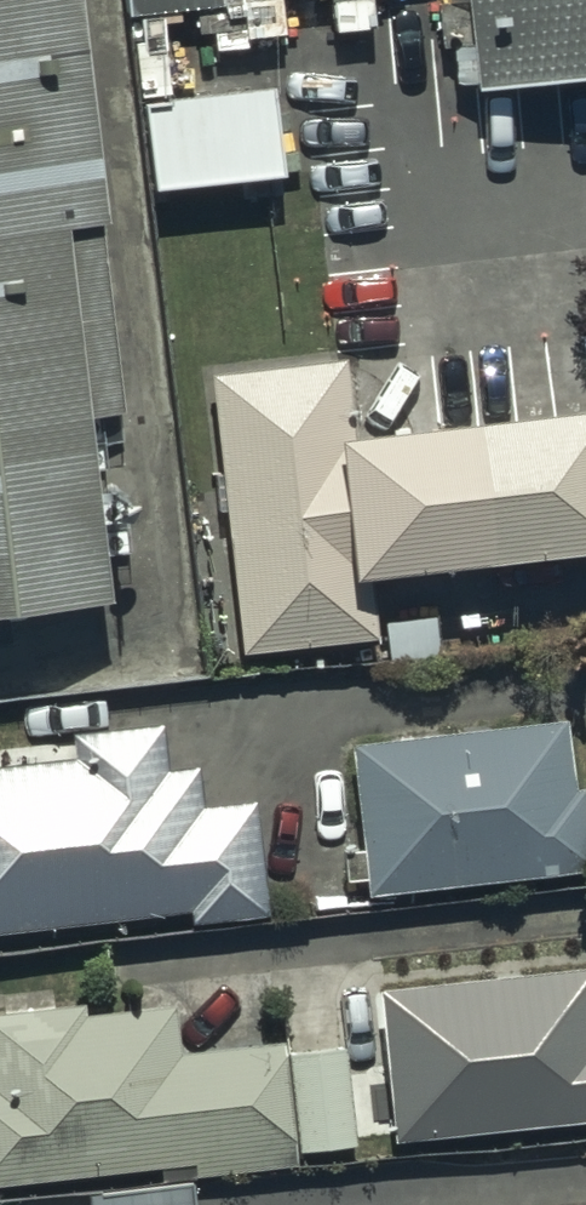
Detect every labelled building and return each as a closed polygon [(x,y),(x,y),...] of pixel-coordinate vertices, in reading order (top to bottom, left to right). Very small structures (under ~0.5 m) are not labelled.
[(113,611),(92,424),(127,420),(81,0),(0,0),(0,624),(113,611)] [(131,15),(200,7),(203,31),(223,29),(225,46),(250,43),(249,38),(292,33),(288,0),(129,0),(131,15)] [(483,96),(585,84),(585,0),(472,0),(483,96)] [(141,113),(148,208),(279,198),(271,92),(165,99),(166,111),(141,113)] [(354,451),(345,369),(214,382),(243,664),(381,649),(374,589),(357,591),(341,452),(354,451)] [(341,452),(357,591),(374,589),(585,565),(585,425),(354,451),(341,452)] [(352,750),(370,903),(585,878),(585,794),(577,795),(569,725),(352,750)] [(0,771),(0,938),(192,918),(193,930),(271,921),(259,805),(205,811),(201,771),(170,774),(165,727),(73,737),(76,763),(0,771)] [(381,996),(396,1149),(585,1129),(585,975),(381,996)] [(0,1018),(0,1191),(196,1171),(197,1181),(299,1171),(287,1048),(183,1058),(179,1011),(88,1020),(87,1009),(0,1018)] [(348,1053),(290,1059),(301,1158),(359,1151),(348,1053)] [(195,1189),(93,1200),(94,1204),(197,1204),(195,1189)]
